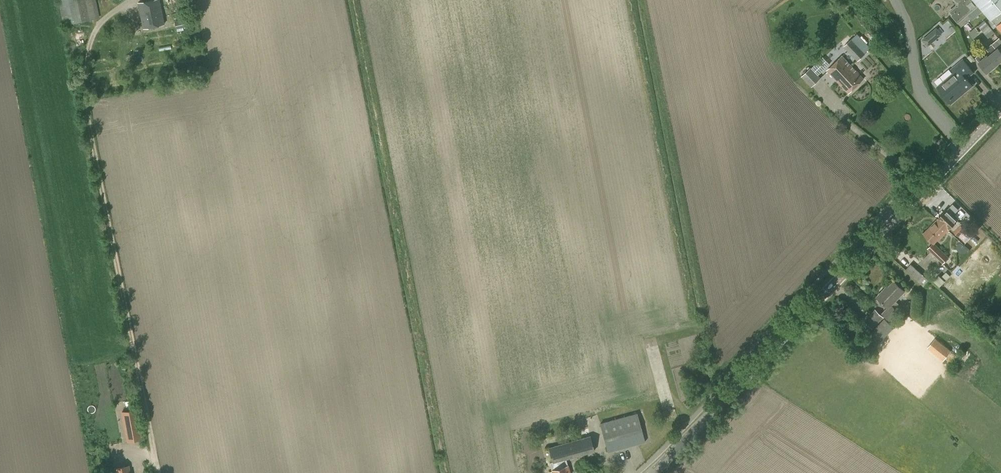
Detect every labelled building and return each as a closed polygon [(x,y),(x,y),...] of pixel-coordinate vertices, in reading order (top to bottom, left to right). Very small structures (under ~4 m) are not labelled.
[(99,18),(96,0),(58,0),(63,25),(99,18)] [(162,10),(160,0),(151,0),(139,2),(144,27),(164,24),(162,10)] [(173,13),(188,10),(186,0),(171,0),(173,13)] [(957,1),(959,2),(958,6),(956,6),(950,11),(952,14),(951,15),(961,27),(971,18),(968,14),(978,5),(990,20),(991,19),(997,25),(996,25),(1000,31),(1000,0),(956,0),(957,1)] [(176,29),(188,26),(186,19),(174,21),(176,29)] [(995,33),(984,20),(978,25),(988,38),(995,33)] [(938,37),(939,37),(942,34),(937,27),(933,31),(938,37)] [(975,27),(969,32),(974,38),(980,32),(975,27)] [(990,37),(992,42),(1000,38),(997,33),(990,37)] [(928,46),(932,43),(926,36),(922,39),(928,46)] [(803,46),(798,39),(796,40),(795,40),(790,43),(795,51),(803,46)] [(858,61),(865,53),(851,39),(844,46),(850,53),(858,61)] [(995,47),(992,43),(986,48),(989,52),(988,54),(987,53),(985,54),(986,56),(994,66),(1000,60),(1000,50),(997,46),(995,47)] [(994,66),(986,56),(984,57),(981,54),(976,58),(980,62),(979,62),(987,72),(994,66)] [(848,92),(863,78),(842,56),(827,71),(848,92)] [(951,102),(972,84),(967,77),(973,72),(963,60),(954,67),(957,70),(937,87),(951,102)] [(811,87),(821,78),(811,67),(801,76),(811,87)] [(934,196),(942,204),(951,196),(944,188),(934,196)] [(947,210),(939,218),(950,228),(965,243),(972,236),(965,230),(966,228),(961,224),(957,220),(947,210)] [(940,238),(950,228),(939,218),(924,233),(933,242),(927,248),(943,263),(949,257),(934,243),(939,237),(940,238)] [(976,232),(982,226),(976,220),(970,226),(976,232)] [(923,286),(929,280),(911,263),(905,270),(923,286)] [(942,275),(936,280),(941,285),(947,280),(942,275)] [(905,290),(895,281),(886,290),(885,289),(877,297),(888,307),(883,313),(890,320),(898,312),(891,305),(905,290)] [(872,329),(884,317),(876,309),(864,320),(872,329)] [(871,332),(867,337),(876,346),(881,341),(871,332)] [(943,361),(951,350),(936,337),(927,348),(943,361)] [(121,411),(127,442),(143,439),(137,408),(121,411)] [(636,413),(630,414),(638,444),(646,442),(636,413)] [(608,452),(623,448),(616,419),(600,423),(602,432),(607,447),(608,452)] [(565,459),(594,451),(590,436),(549,448),(553,462),(550,463),(553,472),(570,472),(568,465),(567,465),(565,459)]
